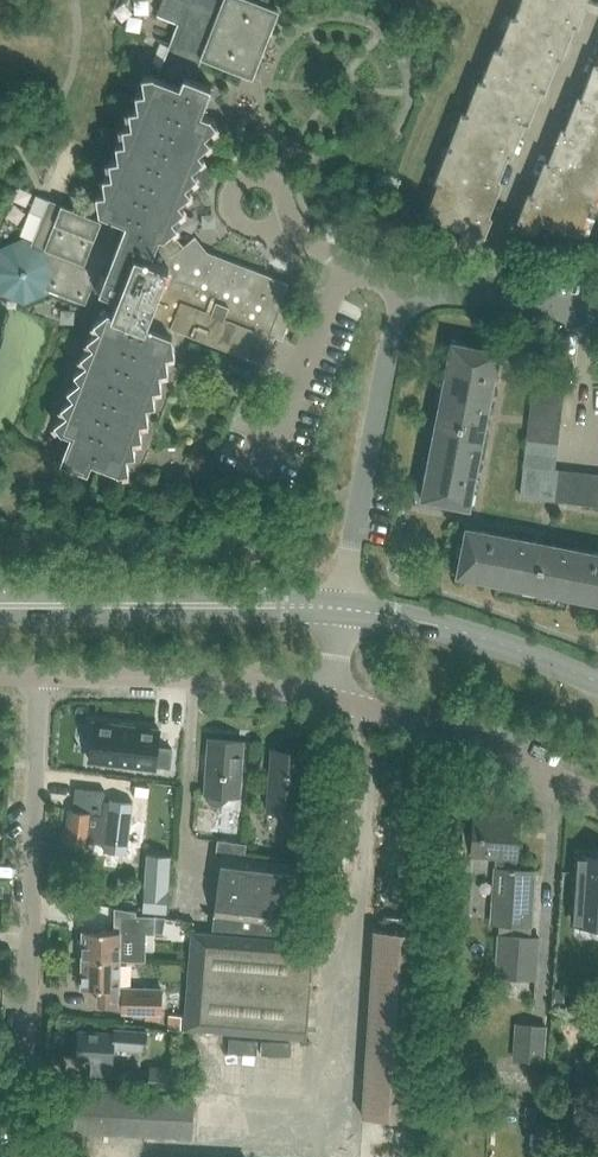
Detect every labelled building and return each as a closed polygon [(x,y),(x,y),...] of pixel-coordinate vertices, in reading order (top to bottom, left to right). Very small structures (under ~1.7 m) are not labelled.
[(2,293),(25,301),(47,293),(49,290),(86,304),(92,288),(118,297),(112,314),(108,312),(93,324),(99,331),(87,340),(93,347),(80,357),(86,364),(74,374),(80,381),(68,391),(73,398),(61,407),(67,414),(55,424),(61,432),(71,436),(60,462),(74,467),(88,472),(92,462),(118,473),(118,474),(129,472),(127,457),(135,455),(133,440),(142,438),(140,423),(148,421),(146,406),(155,405),(153,390),(162,388),(159,373),(168,371),(166,356),(174,354),(172,337),(169,335),(172,328),(265,364),(271,349),(264,346),(268,337),(281,342),(281,341),(292,315),(278,310),(289,283),(208,252),(201,243),(196,237),(195,235),(183,244),(171,229),(177,225),(172,218),(184,209),(179,202),(191,192),(185,185),(197,175),(192,168),(204,158),(198,151),(210,142),(205,135),(217,125),(210,116),(201,113),(211,87),(193,80),(202,59),(253,79),(279,11),(267,6),(269,0),(162,0),(161,3),(157,13),(158,14),(179,22),(174,34),(157,76),(153,75),(143,76),(145,91),(137,93),(138,108),(130,110),(132,125),(124,127),(125,142),(116,144),(118,159),(110,160),(112,175),(103,177),(105,192),(97,194),(99,212),(102,213),(100,219),(49,200),(33,241),(22,237),(0,247),(0,289),(2,293)] [(515,17),(512,15),(498,49),(495,47),(482,81),(479,80),(465,113),(462,112),(435,181),(438,182),(425,216),(460,229),(455,241),(479,250),(484,237),(492,217),(488,215),(502,183),(498,180),(509,155),(512,156),(525,123),(528,124),(541,90),(545,91),(553,71),(558,58),(561,59),(575,26),(578,27),(585,7),(597,12),(597,2),(592,0),(521,0),(515,17)] [(597,64),(594,63),(581,97),(578,96),(564,129),(561,127),(548,161),(544,160),(531,193),(528,192),(515,226),(537,234),(541,223),(578,237),(591,203),(595,204),(597,196),(597,63),(597,64)] [(204,158),(192,168),(197,175),(208,189),(223,155),(210,142),(198,151),(204,158)] [(421,499),(470,509),(500,351),(451,342),(421,499)] [(533,389),(530,418),(560,422),(563,392),(533,389)] [(529,426),(528,439),(557,442),(559,429),(529,426)] [(528,439),(526,454),(556,457),(557,442),(528,439)] [(526,454),(524,467),(541,469),(554,470),(556,457),(526,454)] [(524,467),(524,474),(540,476),(541,469),(524,467)] [(541,469),(540,476),(553,477),(554,470),(541,469)] [(558,501),(572,502),(575,472),(561,471),(558,501)] [(572,502),(586,504),(590,474),(575,472),(572,502)] [(524,474),(523,481),(539,483),(540,476),(524,474)] [(597,505),(597,475),(590,474),(586,504),(597,505)] [(539,483),(540,483),(553,485),(553,477),(540,476),(539,483)] [(523,481),(522,488),(538,490),(540,483),(539,483),(523,481)] [(540,483),(538,490),(552,491),(553,485),(540,483)] [(521,497),(536,498),(538,490),(522,488),(521,497)] [(538,490),(536,498),(551,500),(552,491),(538,490)] [(597,603),(597,553),(466,527),(457,576),(597,603)] [(155,765),(169,767),(171,748),(157,746),(159,729),(94,722),(89,761),(155,768),(155,765)] [(243,742),(226,740),(209,739),(205,796),(211,804),(221,804),(228,799),(228,797),(239,797),(243,742)] [(272,749),(267,811),(302,813),(307,752),(272,749)] [(104,844),(128,847),(133,803),(131,802),(131,804),(111,801),(111,800),(109,800),(109,801),(103,801),(105,791),(75,787),(72,810),(69,810),(66,844),(87,846),(87,842),(90,842),(104,844)] [(475,814),(473,834),(472,857),(496,859),(495,867),(494,867),(490,924),(500,925),(499,934),(497,934),(495,977),(537,980),(540,937),(531,936),(531,927),(533,927),(537,871),(515,869),(516,858),(517,858),(520,817),(475,814)] [(298,830),(295,861),(311,862),(313,831),(298,830)] [(220,840),(218,854),(222,855),(222,854),(242,857),(243,843),(220,839),(220,840)] [(147,853),(143,911),(166,912),(170,855),(147,853)] [(573,923),(597,925),(597,856),(595,855),(595,854),(578,853),(573,923)] [(217,889),(214,911),(290,922),(293,900),(298,864),(242,857),(222,854),(222,855),(217,889)] [(83,931),(83,959),(121,960),(121,945),(140,946),(140,933),(156,933),(157,916),(127,915),(127,932),(83,931)] [(365,1121),(417,1125),(427,973),(430,933),(379,929),(376,969),(365,1121)] [(316,940),(211,932),(191,931),(184,1030),(308,1039),(316,940)] [(121,960),(83,959),(82,988),(99,988),(99,1004),(118,1004),(118,989),(120,989),(121,960)] [(123,1012),(162,1014),(163,990),(124,988),(123,1012)] [(553,988),(552,1005),(561,1005),(563,989),(553,988)] [(171,1016),(170,1029),(181,1030),(182,1017),(171,1016)] [(547,1025),(534,1025),(515,1023),(513,1060),(545,1062),(547,1025)] [(77,1059),(114,1062),(114,1047),(143,1049),(143,1050),(145,1050),(147,1031),(114,1028),(114,1033),(79,1031),(77,1059)] [(576,1058),(573,1120),(591,1121),(594,1059),(576,1058)] [(176,1068),(149,1066),(148,1089),(175,1090),(176,1068)] [(75,1130),(193,1137),(195,1098),(78,1092),(75,1130)] [(450,1117),(451,1107),(436,1106),(435,1116),(450,1117)] [(524,1106),(523,1125),(535,1126),(536,1106),(524,1106)]
